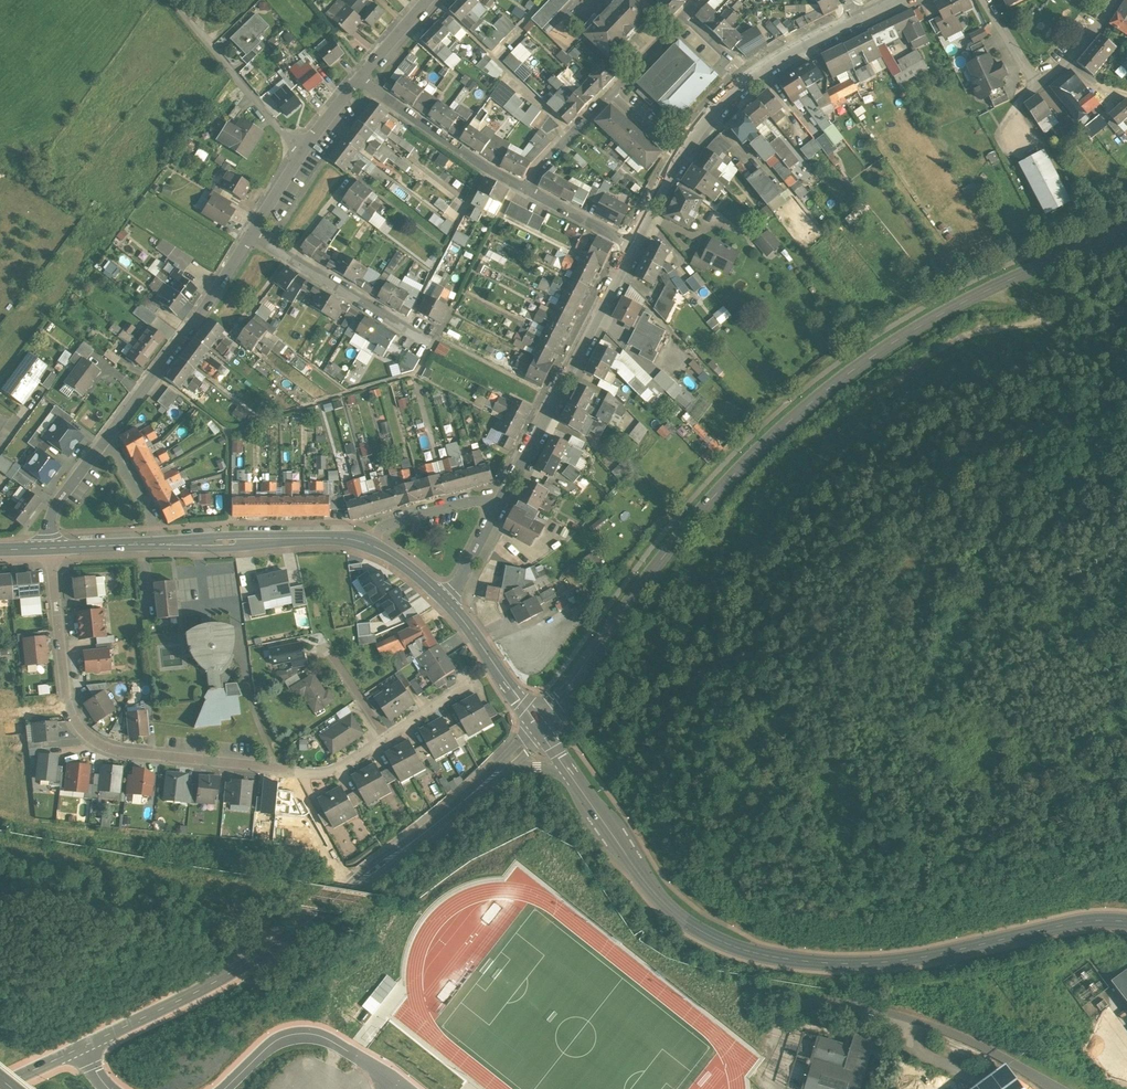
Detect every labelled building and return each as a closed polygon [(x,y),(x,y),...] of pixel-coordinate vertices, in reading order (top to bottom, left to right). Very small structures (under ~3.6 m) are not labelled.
[(344,2),(363,19),(372,27),(384,12),(373,3),(369,8),(361,2),(363,0),(346,0),(344,2)] [(458,2),(470,13),(478,3),(475,0),(460,0),(458,2)] [(531,20),(543,30),(572,0),(550,0),(531,20)] [(585,34),(610,58),(654,12),(642,0),(618,0),(585,34)] [(659,4),(660,5),(658,7),(670,18),(684,4),(679,0),(663,0),(659,4)] [(707,4),(713,9),(721,0),(712,0),(707,4)] [(818,4),(821,9),(824,16),(838,9),(834,0),(827,0),(818,4)] [(936,5),(942,17),(937,20),(936,21),(942,31),(945,38),(961,30),(954,16),(970,8),(966,0),(947,0),(936,5)] [(1009,8),(1025,0),(1005,0),(1009,8)] [(1126,0),(1125,0),(1110,24),(1126,35),(1126,33),(1126,1),(1126,0)] [(470,13),(458,2),(450,11),(461,22),(467,16),(470,13)] [(713,9),(707,4),(696,16),(705,25),(717,13),(713,9)] [(346,5),(333,20),(339,25),(339,26),(342,28),(351,36),(357,29),(355,28),(363,19),(346,5)] [(729,8),(721,17),(726,22),(734,13),(729,8)] [(821,9),(809,15),(812,22),(824,16),(821,9)] [(924,36),(912,10),(896,18),(902,28),(904,27),(911,43),(924,36)] [(717,13),(705,25),(714,34),(726,22),(721,17),(717,13)] [(734,13),(726,22),(731,27),(739,17),(734,13)] [(256,14),(231,39),(246,55),(247,55),(252,50),(259,43),(256,40),(269,28),(256,14)] [(446,14),(438,22),(445,28),(452,20),(446,14)] [(494,24),(506,37),(517,27),(505,14),(494,24)] [(467,16),(461,22),(470,30),(476,24),(467,16)] [(896,18),(868,31),(869,33),(874,42),(891,71),(898,67),(884,44),(897,37),(902,28),(896,18)] [(936,18),(929,22),(936,35),(942,31),(936,21),(937,20),(936,18)] [(445,28),(438,22),(430,32),(442,43),(451,34),(445,28)] [(726,22),(714,34),(723,42),(734,30),(731,27),(726,22)] [(788,31),(781,22),(776,27),(783,35),(788,31)] [(756,29),(742,37),(744,39),(736,47),(747,57),(767,45),(756,29)] [(734,30),(723,42),(732,51),(736,47),(744,39),(742,37),(734,30)] [(982,30),(970,36),(974,43),(986,37),(982,30)] [(442,43),(430,32),(421,41),(432,52),(442,43)] [(869,33),(843,46),(847,55),(859,49),(874,42),(869,33)] [(924,36),(911,43),(914,49),(927,43),(924,36)] [(1100,36),(1077,64),(1092,77),(1115,49),(1100,36)] [(532,54),(539,48),(528,37),(504,60),(525,81),(534,72),(532,70),(540,63),(532,54)] [(334,41),(319,54),(330,67),(345,54),(334,41)] [(874,42),(859,49),(867,64),(880,57),(876,50),(877,49),(874,42)] [(982,42),(970,48),(976,61),(988,56),(982,42)] [(452,53),(442,43),(432,52),(444,62),(452,53)] [(676,45),(638,84),(658,103),(696,64),(693,61),(676,45)] [(843,46),(822,56),(831,74),(832,73),(844,67),(852,64),(847,55),(843,46)] [(246,55),(241,60),(246,66),(257,56),(252,50),(247,55),(246,55)] [(316,61),(307,50),(299,56),(308,66),(309,67),(316,61)] [(915,51),(905,56),(915,76),(920,73),(916,65),(921,62),(915,51)] [(417,59),(411,53),(407,58),(413,64),(417,59)] [(994,67),(988,56),(976,61),(971,64),(979,81),(974,83),(973,86),(978,98),(982,100),(989,97),(989,96),(988,94),(1003,87),(999,79),(1006,76),(1001,64),(994,67)] [(704,63),(697,57),(693,61),(696,64),(699,68),(704,63)] [(413,64),(407,58),(398,69),(409,77),(417,67),(413,64)] [(505,72),(493,59),(489,63),(484,58),(479,63),(495,81),(505,72)] [(582,68),(572,59),(570,62),(573,65),(571,67),(578,73),(582,68)] [(811,62),(795,72),(806,89),(815,84),(822,79),(811,62)] [(605,63),(591,77),(592,78),(603,88),(617,74),(605,63)] [(704,63),(699,68),(696,64),(658,103),(675,120),(718,76),(711,69),(710,70),(704,63)] [(303,71),(297,64),(290,70),(301,83),(307,77),(306,77),(313,71),(309,67),(308,66),(303,71)] [(852,64),(844,67),(848,75),(852,81),(854,86),(860,83),(856,74),(852,64)] [(869,66),(856,74),(860,83),(874,75),(869,66)] [(832,73),(834,78),(836,77),(838,81),(846,77),(845,76),(848,75),(844,67),(832,73)] [(898,67),(891,71),(897,85),(905,80),(898,67)] [(591,77),(582,68),(578,73),(587,82),(592,78),(591,77)] [(313,71),(306,77),(307,77),(301,83),(309,92),(322,81),(314,70),(313,71)] [(795,72),(779,83),(792,104),(799,99),(809,93),(806,89),(795,72)] [(1091,123),(1085,116),(1099,105),(1071,72),(1052,87),(1072,113),(1080,124),(1090,137),(1094,134),(1094,135),(1098,132),(1091,123)] [(397,85),(392,93),(403,100),(413,84),(403,77),(397,85)] [(565,86),(554,77),(547,83),(550,86),(553,84),(560,91),(565,86)] [(587,82),(583,87),(594,97),(603,88),(592,78),(587,82)] [(397,85),(389,80),(384,87),(392,93),(397,85)] [(501,81),(490,97),(495,101),(497,98),(498,98),(505,87),(506,85),(501,81)] [(580,90),(570,81),(565,86),(575,95),(580,90)] [(852,81),(826,93),(829,99),(831,103),(856,90),(854,86),(852,81)] [(413,84),(403,100),(413,107),(418,100),(424,92),(413,84)] [(815,84),(806,89),(809,93),(814,100),(821,96),(815,84)] [(575,95),(565,86),(560,91),(570,100),(575,95)] [(287,87),(273,99),(288,116),(301,104),(287,87)] [(505,87),(498,98),(497,98),(495,101),(503,108),(515,95),(505,87)] [(594,97),(583,87),(580,90),(575,95),(586,106),(594,97)] [(1003,87),(988,94),(989,96),(989,97),(994,108),(1009,101),(1003,87)] [(768,90),(756,100),(770,117),(777,125),(783,119),(786,117),(781,111),(783,109),(768,90)] [(570,100),(560,91),(556,96),(566,105),(566,104),(570,100)] [(424,92),(418,100),(426,105),(431,97),(424,92)] [(799,99),(824,132),(833,125),(825,116),(814,100),(809,93),(799,99)] [(515,95),(503,108),(513,116),(519,109),(524,104),(515,95)] [(570,100),(566,104),(577,115),(586,106),(575,95),(570,100)] [(1049,111),(1038,95),(1024,105),(1035,121),(1049,111)] [(831,103),(829,99),(823,101),(821,96),(814,100),(825,116),(834,111),(831,103)] [(562,108),(553,99),(548,105),(557,114),(562,108)] [(426,105),(418,100),(413,107),(420,112),(426,105)] [(770,117),(756,100),(742,112),(755,129),(764,121),(765,121),(770,117)] [(1109,116),(1118,126),(1126,119),(1126,100),(1109,116)] [(374,101),(366,112),(381,123),(385,118),(388,113),(374,101)] [(433,110),(428,117),(438,125),(449,109),(439,102),(433,110)] [(577,115),(566,104),(566,105),(562,108),(557,114),(569,124),(577,115)] [(426,105),(420,112),(428,117),(433,110),(426,105)] [(522,120),(531,126),(541,112),(533,105),(526,114),(522,120)] [(466,110),(459,106),(455,113),(459,116),(459,117),(461,119),(467,111),(466,110)] [(646,140),(611,106),(595,122),(596,123),(597,122),(614,138),(613,139),(614,140),(615,139),(632,155),(646,140)] [(235,107),(227,118),(233,122),(241,111),(235,107)] [(449,109),(438,125),(449,132),(454,124),(455,123),(459,117),(459,116),(455,113),(449,109)] [(466,110),(467,111),(461,119),(466,123),(473,113),(467,109),(466,110)] [(522,120),(526,114),(519,109),(513,116),(520,122),(522,120)] [(1049,111),(1035,121),(1044,134),(1049,130),(1057,124),(1049,111)] [(381,123),(366,112),(358,121),(373,133),(376,128),(381,123)] [(742,112),(727,127),(742,145),(748,141),(758,133),(755,129),(742,112)] [(1072,113),(1058,123),(1067,134),(1080,124),(1072,113)] [(482,120),(477,116),(469,127),(475,131),(482,120)] [(1107,124),(1100,116),(1091,123),(1098,132),(1107,124)] [(395,126),(385,118),(381,123),(391,131),(395,126)] [(783,119),(777,125),(780,130),(787,124),(783,119)] [(235,130),(225,146),(245,159),(261,134),(241,121),(235,130)] [(358,121),(351,131),(366,142),(370,137),(373,133),(358,121)] [(779,138),(765,121),(764,121),(755,129),(758,133),(767,144),(769,146),(779,138)] [(391,131),(381,123),(376,128),(387,137),(391,131)] [(1067,134),(1058,123),(1057,124),(1049,130),(1057,141),(1067,134)] [(454,124),(449,132),(456,137),(462,130),(454,124)] [(844,139),(833,125),(824,132),(825,134),(834,146),(844,139)] [(235,130),(227,126),(224,132),(223,132),(222,133),(221,134),(221,135),(221,136),(217,142),(225,146),(235,130)] [(475,131),(469,127),(460,140),(471,147),(480,134),(475,131)] [(366,142),(351,131),(343,141),(358,152),(362,148),(366,142)] [(767,144),(758,133),(748,141),(757,152),(767,144)] [(490,141),(480,134),(471,147),(481,154),(490,141)] [(834,146),(825,134),(816,141),(822,148),(828,157),(831,154),(837,150),(834,146)] [(731,149),(719,135),(714,141),(725,155),(731,149)] [(495,136),(490,141),(481,154),(491,161),(504,142),(495,136)] [(381,145),(370,137),(366,142),(376,151),(381,145)] [(545,138),(525,160),(531,164),(551,143),(545,138)] [(799,163),(779,138),(769,146),(776,154),(790,171),(793,168),(799,163)] [(414,148),(402,139),(397,145),(410,154),(414,148)] [(816,141),(814,139),(806,146),(813,155),(822,148),(816,141)] [(632,155),(631,156),(646,170),(651,164),(652,165),(658,159),(657,158),(661,154),(646,140),(632,155)] [(358,152),(343,141),(336,150),(351,162),(355,156),(358,152)] [(376,151),(366,142),(362,148),(372,156),(376,151)] [(512,145),(504,142),(491,161),(501,166),(509,152),(512,145)] [(509,152),(519,158),(524,152),(512,145),(509,152)] [(808,160),(813,155),(806,146),(801,150),(808,160)] [(200,147),(196,155),(204,160),(209,153),(200,147)] [(351,162),(336,150),(328,161),(343,172),(346,167),(351,162)] [(722,164),(723,162),(707,150),(695,165),(717,181),(720,177),(727,168),(722,164)] [(387,159),(376,151),(372,156),(383,164),(387,159)] [(509,152),(501,166),(512,172),(519,158),(509,152)] [(441,153),(436,161),(446,167),(450,158),(441,153)] [(380,178),(385,173),(364,154),(360,159),(367,165),(364,168),(371,175),(374,172),(380,178)] [(790,171),(776,154),(767,161),(790,188),(794,185),(798,181),(792,174),(790,171)] [(831,154),(828,157),(835,166),(839,164),(831,154)] [(1053,177),(1047,165),(1050,164),(1047,159),(1044,160),(1041,154),(1023,163),(1027,169),(1024,171),(1027,176),(1030,175),(1036,186),(1033,188),(1036,193),(1039,192),(1049,211),(1066,202),(1056,183),(1059,181),(1056,176),(1053,177)] [(579,155),(575,158),(583,167),(587,164),(579,155)] [(366,165),(355,156),(351,162),(361,170),(366,165)] [(525,160),(519,158),(512,172),(523,178),(531,164),(525,160)] [(361,170),(351,162),(346,167),(357,175),(361,170)] [(717,181),(695,165),(683,183),(689,187),(690,186),(697,191),(698,189),(709,198),(714,193),(715,194),(721,184),(717,181)] [(780,195),(759,170),(746,181),(767,206),(780,195)] [(452,194),(465,200),(473,186),(445,172),(442,179),(456,186),(452,194)] [(230,174),(221,189),(240,201),(250,186),(230,174)] [(728,184),(720,177),(717,181),(721,184),(723,186),(725,188),(728,184)] [(553,184),(543,178),(539,186),(550,192),(553,184)] [(568,183),(557,178),(553,184),(550,192),(561,197),(568,183)] [(486,179),(479,192),(485,196),(491,198),(498,185),(486,179)] [(804,189),(798,181),(794,185),(800,193),(804,189)] [(357,182),(350,192),(364,203),(369,198),(372,193),(357,182)] [(579,189),(568,183),(561,197),(572,203),(579,189)] [(509,190),(498,185),(491,198),(495,201),(502,204),(509,190)] [(586,199),(593,202),(600,190),(593,186),(589,194),(586,199)] [(589,194),(579,189),(572,203),(581,208),(586,199),(589,194)] [(702,201),(679,189),(669,210),(667,211),(664,215),(665,219),(670,222),(672,221),(687,229),(692,220),(694,221),(697,214),(695,213),(702,201)] [(600,190),(593,202),(600,206),(605,196),(607,193),(600,190)] [(230,202),(213,192),(207,201),(209,203),(212,199),(226,208),(230,202)] [(364,203),(350,192),(342,202),(357,214),(361,209),(364,203)] [(479,192),(473,204),(480,207),(485,196),(479,192)] [(629,208),(605,196),(600,206),(596,214),(620,226),(629,208)] [(380,206),(369,198),(364,203),(376,212),(380,206)] [(226,208),(212,199),(209,203),(203,214),(210,219),(210,221),(214,223),(216,222),(223,227),(232,211),(226,208)] [(449,207),(439,199),(434,205),(444,213),(449,207)] [(502,204),(495,201),(489,212),(496,215),(502,204)] [(376,212),(364,203),(361,209),(372,217),(376,212)] [(517,206),(511,203),(505,214),(511,217),(517,206)] [(517,206),(511,217),(516,220),(522,208),(517,206)] [(527,211),(522,208),(516,220),(522,223),(527,211)] [(533,214),(527,211),(522,223),(527,225),(533,214)] [(447,234),(453,225),(436,212),(429,220),(447,234)] [(854,212),(845,219),(849,224),(858,217),(854,212)] [(533,214),(527,225),(533,228),(539,217),(533,214)] [(539,217),(533,228),(539,231),(545,220),(539,217)] [(312,236),(322,243),(335,226),(325,219),(312,236)] [(597,237),(585,231),(582,236),(595,242),(597,237)] [(768,232),(756,242),(767,255),(779,245),(768,232)] [(582,236),(577,233),(573,239),(579,242),(582,236)] [(312,235),(300,250),(311,258),(317,251),(322,243),(312,236),(312,235)] [(582,236),(579,242),(587,246),(592,248),(595,242),(582,236)] [(614,246),(597,237),(595,242),(592,248),(608,257),(614,246)] [(467,244),(455,238),(453,242),(465,248),(467,244)] [(728,249),(712,241),(705,256),(701,263),(708,266),(713,269),(713,268),(722,272),(727,262),(727,258),(731,250),(728,248),(728,249)] [(587,246),(579,242),(576,248),(584,252),(587,246)] [(671,251),(653,242),(643,260),(664,270),(666,266),(663,264),(668,256),(671,251)] [(592,248),(587,246),(584,252),(582,256),(582,257),(586,259),(592,248)] [(180,253),(174,248),(164,261),(166,263),(166,262),(182,275),(193,259),(181,252),(180,253)] [(608,257),(592,248),(586,259),(596,265),(599,265),(599,266),(603,268),(608,257)] [(487,257),(506,264),(508,258),(490,250),(487,257)] [(324,255),(317,251),(311,258),(319,263),(324,255)] [(705,256),(698,252),(692,264),(705,271),(708,266),(701,263),(705,256)] [(354,262),(342,254),(335,265),(330,262),(327,268),(344,278),(354,262)] [(332,260),(324,255),(319,263),(327,268),(330,262),(332,260)] [(575,259),(567,256),(564,262),(577,268),(579,263),(575,259)] [(586,259),(582,257),(579,263),(577,268),(593,276),(599,266),(599,265),(596,265),(586,259)] [(109,260),(102,268),(114,278),(121,270),(109,260)] [(664,270),(643,260),(635,277),(653,286),(656,281),(655,280),(658,275),(661,277),(665,285),(658,302),(663,304),(661,308),(671,313),(676,304),(673,303),(677,292),(678,293),(679,292),(678,291),(679,289),(678,288),(672,281),(664,270)] [(182,275),(166,262),(166,263),(155,277),(170,289),(179,277),(179,278),(182,275)] [(367,270),(354,262),(344,278),(362,289),(365,284),(360,281),(367,270)] [(577,268),(564,262),(561,267),(569,271),(569,272),(570,270),(574,272),(577,268)] [(477,271),(486,275),(489,268),(480,263),(477,271)] [(287,268),(276,283),(287,291),(292,284),(297,277),(298,276),(287,268)] [(593,276),(577,268),(574,272),(571,279),(588,287),(593,276)] [(570,270),(569,272),(569,271),(566,276),(571,279),(574,272),(570,270)] [(687,280),(696,292),(707,284),(698,272),(687,280)] [(440,283),(443,277),(435,273),(432,280),(440,283)] [(678,276),(672,281),(678,288),(684,284),(678,276)] [(179,277),(170,289),(187,301),(195,290),(179,278),(179,277)] [(306,282),(297,277),(292,284),(301,289),(306,282)] [(566,282),(556,277),(553,283),(566,290),(568,285),(565,284),(566,282)] [(588,287),(571,279),(568,285),(566,290),(582,298),(588,287)] [(375,286),(367,281),(365,284),(362,289),(370,294),(375,286)] [(315,287),(306,282),(301,289),(310,295),(312,292),(315,287)] [(438,286),(431,282),(424,294),(427,297),(432,299),(438,286)] [(378,299),(377,299),(388,306),(398,289),(387,283),(382,291),(378,299)] [(566,290),(553,283),(550,289),(558,293),(559,290),(564,293),(566,290)] [(301,289),(292,284),(287,291),(295,297),(301,289)] [(684,284),(678,288),(679,289),(684,296),(689,292),(684,284)] [(382,291),(375,286),(370,294),(378,299),(382,291)] [(444,289),(438,286),(432,299),(438,302),(444,289)] [(624,298),(643,307),(646,301),(630,286),(624,298)] [(332,298),(315,287),(312,292),(317,295),(310,306),(323,314),(332,298)] [(187,301),(170,289),(159,303),(175,315),(187,301)] [(398,289),(388,306),(399,312),(404,304),(409,296),(398,289)] [(444,289),(438,302),(444,305),(450,292),(444,289)] [(582,298),(566,290),(564,293),(560,300),(577,309),(582,298)] [(417,301),(409,296),(404,304),(412,309),(417,301)] [(427,297),(419,313),(429,319),(438,302),(432,299),(427,297)] [(266,298),(257,312),(267,319),(276,306),(266,298)] [(350,309),(332,298),(323,314),(336,322),(343,311),(347,314),(350,309)] [(643,307),(624,298),(614,318),(626,325),(624,328),(630,331),(631,327),(636,330),(641,319),(637,317),(643,307)] [(577,309),(560,300),(557,306),(555,311),(571,320),(577,309)] [(438,302),(429,319),(441,325),(449,308),(444,305),(438,302)] [(557,306),(548,302),(546,307),(554,312),(555,311),(557,306)] [(671,313),(661,308),(663,304),(658,302),(654,310),(667,323),(671,313)] [(158,316),(141,303),(133,313),(149,326),(150,326),(158,316)] [(412,309),(404,304),(399,312),(407,317),(412,309)] [(713,329),(732,315),(725,306),(706,321),(713,329)] [(358,314),(350,309),(347,314),(346,316),(354,321),(358,314)] [(552,316),(539,310),(536,316),(549,322),(552,316)] [(571,320),(555,311),(554,312),(552,316),(549,322),(566,330),(571,320)] [(276,312),(271,320),(278,325),(284,317),(276,312)] [(644,313),(641,319),(636,330),(628,345),(641,352),(639,356),(653,363),(658,354),(656,352),(666,332),(649,323),(652,317),(644,313)] [(366,319),(358,314),(354,321),(361,326),(366,319)] [(549,322),(536,316),(533,322),(541,326),(547,327),(549,322)] [(377,324),(366,318),(366,319),(361,326),(357,334),(367,340),(377,324)] [(223,330),(208,319),(201,329),(215,340),(220,334),(223,330)] [(267,332),(253,321),(245,331),(260,343),(264,337),(267,332)] [(361,326),(354,321),(346,335),(353,340),(357,334),(361,326)] [(566,330),(549,322),(547,327),(544,333),(560,341),(566,330)] [(134,327),(128,323),(123,330),(129,335),(134,327)] [(388,331),(377,324),(367,340),(378,347),(388,331)] [(150,326),(149,326),(138,341),(152,352),(164,337),(150,326)] [(215,340),(201,329),(193,339),(208,350),(212,344),(215,340)] [(129,335),(123,330),(117,337),(124,342),(129,335)] [(397,335),(388,330),(388,331),(378,347),(386,352),(389,347),(397,335)] [(245,331),(237,341),(252,352),(256,348),(260,343),(245,331)] [(540,339),(536,335),(528,331),(525,337),(538,344),(540,339)] [(560,341),(544,333),(540,339),(538,344),(555,352),(560,341)] [(220,334),(215,340),(227,349),(231,344),(224,338),(220,334)] [(275,346),(264,337),(260,343),(271,351),(275,346)] [(538,344),(525,337),(522,343),(526,345),(530,347),(536,348),(538,344)] [(208,350),(193,339),(186,348),(201,360),(204,356),(208,350)] [(215,340),(212,344),(215,346),(216,344),(218,346),(216,349),(223,354),(227,349),(215,340)] [(94,349),(83,341),(75,353),(83,359),(86,361),(94,349)] [(152,352),(138,341),(126,356),(141,367),(152,352)] [(611,346),(602,341),(592,359),(611,368),(613,362),(617,362),(620,356),(617,355),(618,354),(609,350),(611,346)] [(271,351),(260,343),(256,348),(267,356),(271,351)] [(450,349),(440,343),(437,348),(447,353),(450,349)] [(555,352),(538,344),(536,348),(532,355),(536,357),(549,363),(555,352)] [(530,347),(526,345),(523,350),(532,355),(536,348),(530,347)] [(201,360),(186,348),(179,358),(193,369),(198,363),(201,360)] [(447,353),(437,348),(434,352),(444,358),(447,353)] [(58,361),(65,365),(72,354),(65,349),(58,361)] [(119,360),(107,350),(103,356),(115,365),(119,360)] [(408,352),(402,363),(414,371),(420,360),(408,352)] [(534,361),(521,354),(518,360),(518,361),(531,367),(534,361)] [(44,368),(27,355),(1,390),(22,405),(28,396),(26,394),(44,368)] [(204,356),(201,360),(216,371),(220,366),(209,358),(207,360),(205,359),(206,358),(204,356)] [(549,363),(536,357),(534,361),(531,367),(547,376),(553,365),(549,363)] [(193,369),(179,358),(171,368),(186,379),(189,375),(193,369)] [(83,359),(64,384),(80,396),(99,371),(86,361),(83,359)] [(611,368),(592,359),(585,373),(601,380),(603,382),(604,381),(608,373),(619,378),(620,376),(618,374),(619,372),(611,368)] [(698,359),(687,365),(699,385),(710,378),(698,359)] [(201,360),(198,363),(200,365),(201,364),(203,366),(201,368),(212,376),(216,371),(201,360)] [(531,367),(518,361),(515,367),(528,374),(531,367)] [(631,374),(622,364),(617,362),(613,362),(611,368),(619,372),(618,374),(620,376),(628,384),(635,377),(634,377),(635,375),(633,373),(631,374)] [(547,376),(531,367),(528,374),(525,379),(542,387),(547,376)] [(186,379),(171,368),(163,378),(178,389),(182,384),(186,379)] [(655,382),(642,369),(635,375),(634,377),(635,377),(628,384),(641,397),(655,382)] [(57,377),(51,372),(42,385),(48,390),(57,377)] [(191,376),(189,375),(186,379),(197,388),(202,382),(192,375),(191,376)] [(197,388),(186,379),(182,384),(193,393),(197,388)] [(618,389),(604,381),(603,382),(601,380),(598,387),(608,392),(614,398),(618,389)] [(655,382),(641,397),(649,405),(664,390),(655,382)] [(596,393),(579,385),(569,405),(585,414),(589,407),(596,393)] [(179,396),(169,388),(165,393),(175,401),(179,396)] [(175,401),(165,393),(161,397),(171,405),(175,401)] [(720,443),(697,421),(714,404),(703,393),(681,415),(715,448),(720,443)] [(171,405),(161,397),(157,402),(167,410),(171,405)] [(512,404),(499,397),(496,403),(509,410),(512,404)] [(407,398),(399,400),(401,408),(409,406),(407,398)] [(531,407),(515,398),(512,404),(509,410),(526,418),(531,407)] [(496,403),(488,400),(485,406),(493,410),(496,403)] [(625,414),(603,402),(599,412),(595,419),(602,422),(607,425),(617,429),(625,414)] [(509,410),(496,403),(496,404),(496,403),(493,410),(506,416),(509,410)] [(73,419),(55,405),(49,413),(57,419),(57,418),(68,426),(73,419)] [(585,414),(569,405),(560,423),(579,433),(588,415),(585,414)] [(599,412),(589,407),(585,414),(588,415),(595,419),(599,412)] [(526,418),(509,410),(506,416),(504,421),(520,429),(526,418)] [(207,420),(199,415),(195,420),(203,426),(207,420)] [(595,419),(588,415),(579,433),(587,437),(590,430),(596,433),(602,422),(595,419)] [(43,437),(42,437),(51,444),(67,456),(82,437),(68,426),(57,418),(57,419),(43,437)] [(520,429),(504,421),(498,432),(505,436),(514,440),(520,429)] [(607,425),(602,422),(596,433),(602,436),(607,425)] [(150,426),(138,434),(141,439),(146,436),(153,432),(150,426)] [(135,428),(118,437),(124,448),(141,439),(138,434),(135,428)] [(51,444),(42,437),(43,437),(36,431),(31,437),(47,449),(51,444)] [(156,438),(153,432),(146,436),(149,442),(156,438)] [(505,436),(498,432),(492,442),(500,446),(505,436)] [(514,440),(505,436),(500,446),(499,446),(509,451),(514,440)] [(568,444),(553,436),(544,452),(561,460),(569,444),(568,444)] [(585,443),(572,436),(568,444),(569,444),(581,450),(585,443)] [(47,449),(31,437),(27,443),(38,451),(43,455),(47,449)] [(141,439),(124,448),(130,459),(131,459),(130,459),(147,450),(141,439)] [(243,452),(243,439),(233,439),(233,452),(243,452)] [(497,445),(487,440),(484,445),(494,450),(497,445)] [(364,456),(372,454),(369,441),(361,443),(364,456)] [(346,445),(349,454),(358,451),(355,442),(346,445)] [(581,450),(569,444),(561,460),(561,461),(575,468),(583,452),(581,450)] [(162,447),(151,453),(150,456),(153,460),(165,453),(162,447)] [(439,449),(442,458),(449,456),(446,447),(439,449)] [(147,450),(130,459),(131,459),(136,469),(153,460),(150,456),(147,450)] [(43,455),(38,451),(35,454),(32,455),(30,457),(28,459),(27,462),(27,465),(25,468),(38,478),(46,484),(59,467),(43,455)] [(479,451),(473,453),(476,467),(483,465),(479,451)] [(561,460),(544,452),(536,469),(552,477),(561,461),(561,460)] [(2,453),(0,456),(0,471),(5,476),(15,463),(2,453)] [(165,453),(153,460),(155,465),(158,465),(169,459),(165,453)] [(473,453),(466,455),(469,466),(471,468),(476,467),(473,453)] [(317,469),(327,469),(327,456),(318,456),(317,469)] [(455,458),(449,459),(453,473),(458,472),(458,469),(455,458)] [(449,459),(442,461),(446,472),(448,474),(453,473),(449,459)] [(153,460),(136,469),(142,480),(159,471),(155,465),(153,460)] [(483,465),(476,467),(481,485),(493,481),(488,463),(483,465)] [(435,475),(432,464),(426,466),(429,479),(434,478),(435,475)] [(25,468),(21,465),(17,472),(34,484),(38,478),(25,468)] [(426,466),(419,467),(422,479),(424,481),(429,479),(426,466)] [(471,468),(464,470),(469,488),(481,485),(476,467),(471,468)] [(174,468),(161,475),(165,481),(169,479),(177,474),(178,474),(174,468)] [(408,470),(402,472),(406,486),(410,485),(411,482),(408,470)] [(458,472),(453,473),(458,491),(469,488),(464,470),(458,472)] [(159,471),(142,480),(149,490),(165,481),(161,475),(159,471)] [(301,479),(300,471),(283,472),(283,479),(301,479)] [(339,480),(339,471),(329,471),(329,480),(339,480)] [(406,486),(402,472),(396,474),(398,485),(400,487),(406,486)] [(448,474),(441,476),(446,494),(458,491),(453,473),(448,474)] [(177,474),(169,479),(173,484),(180,480),(177,474)] [(434,478),(429,479),(434,497),(446,494),(441,476),(434,478)] [(388,488),(385,477),(378,478),(382,492),(387,491),(388,488)] [(382,492),(378,478),(372,480),(375,491),(377,494),(382,492)] [(370,495),(367,481),(361,483),(360,479),(353,481),(359,499),(370,495)] [(424,481),(417,483),(422,501),(434,497),(429,479),(424,481)] [(592,480),(585,487),(600,503),(608,496),(592,480)] [(165,481),(149,490),(154,501),(171,492),(170,492),(165,481)] [(359,499),(353,481),(347,482),(352,500),(359,499)] [(548,490),(530,481),(519,502),(537,511),(548,490)] [(251,492),(250,483),(244,483),(244,498),(256,497),(256,492),(251,492)] [(410,485),(406,486),(410,504),(422,501),(417,483),(410,485)] [(400,487),(394,489),(399,507),(410,504),(406,486),(400,487)] [(387,491),(382,492),(387,510),(399,507),(394,489),(387,491)] [(27,490),(8,516),(22,526),(41,501),(27,490)] [(186,490),(174,497),(177,502),(189,496),(186,490)] [(584,490),(580,496),(596,508),(600,503),(584,490)] [(171,492),(154,501),(160,512),(177,502),(174,497),(171,492),(170,492),(171,492)] [(370,495),(375,513),(387,510),(382,492),(377,494),(370,495)] [(201,503),(210,504),(210,494),(202,494),(201,503)] [(370,495),(359,499),(364,516),(375,513),(370,495)] [(189,496),(177,502),(180,508),(192,501),(189,496)] [(256,497),(244,498),(244,516),(256,516),(256,497)] [(263,497),(256,497),(256,516),(268,516),(268,497),(263,497)] [(273,497),(268,497),(268,516),(280,516),(280,497),(273,497)] [(286,497),(280,497),(280,516),(293,516),(292,497),(286,497)] [(298,497),(292,497),(293,516),(305,516),(305,497),(298,497)] [(312,497),(305,497),(305,516),(317,515),(317,497),(314,497),(312,497)] [(325,497),(317,497),(317,515),(330,515),(330,510),(330,497),(325,497)] [(244,516),(244,498),(237,498),(231,498),(231,516),(244,516)] [(352,500),(346,502),(351,520),(364,516),(359,499),(352,500)] [(177,502),(160,512),(166,523),(183,513),(180,508),(177,502)] [(537,511),(519,502),(506,526),(507,529),(513,533),(514,535),(518,537),(519,541),(529,546),(534,535),(537,536),(542,526),(534,522),(540,512),(537,511)] [(564,517),(552,510),(549,517),(561,523),(564,517)] [(527,570),(504,566),(498,599),(503,600),(507,598),(505,594),(521,587),(533,582),(525,579),(527,570)] [(379,602),(394,591),(381,571),(361,584),(375,605),(379,602)] [(287,572),(272,576),(277,599),(292,596),(291,589),(287,572)] [(36,573),(9,576),(12,598),(12,599),(19,598),(39,597),(36,573)] [(549,574),(544,576),(549,584),(554,582),(549,574)] [(0,577),(0,600),(12,598),(9,576),(0,577)] [(262,602),(277,599),(272,576),(258,579),(261,595),(262,602)] [(544,576),(533,582),(536,587),(543,601),(546,599),(554,594),(549,584),(544,576)] [(103,577),(93,578),(96,597),(101,596),(102,596),(105,596),(103,577)] [(93,578),(73,580),(76,600),(86,599),(96,597),(93,578)] [(173,582),(153,584),(156,609),(176,607),(173,582)] [(533,582),(521,587),(523,593),(536,587),(533,582)] [(304,586),(291,589),(295,608),(308,605),(304,586)] [(394,591),(379,602),(392,621),(414,607),(400,587),(394,591)] [(521,587),(505,594),(507,598),(513,610),(528,602),(523,593),(521,587)] [(262,602),(261,595),(247,597),(251,616),(265,613),(262,602)] [(101,596),(96,597),(86,599),(87,605),(102,603),(102,596),(101,596)] [(39,597),(19,598),(21,617),(41,615),(39,597)] [(536,600),(529,604),(528,602),(513,610),(520,624),(542,612),(536,600)] [(176,607),(156,609),(157,619),(177,617),(176,607)] [(103,610),(77,613),(80,639),(106,637),(103,610)] [(419,616),(408,622),(413,629),(399,636),(405,648),(408,647),(416,660),(419,658),(438,645),(424,624),(423,623),(419,616)] [(201,624),(202,627),(194,629),(194,630),(186,633),(187,644),(191,655),(198,664),(206,672),(209,690),(209,691),(219,689),(219,685),(218,675),(220,675),(223,672),(226,668),(229,663),(232,657),(229,655),(229,651),(230,646),(230,642),(230,638),(230,632),(230,629),(221,627),(221,626),(212,625),(212,623),(201,624)] [(39,632),(23,634),(24,640),(39,639),(39,632)] [(375,636),(358,638),(360,645),(376,643),(375,636)] [(399,636),(376,647),(382,660),(392,655),(398,652),(405,648),(399,636)] [(39,639),(24,640),(26,662),(46,660),(44,638),(39,639)] [(112,642),(97,644),(97,651),(108,650),(108,651),(112,650),(112,642)] [(303,643),(270,650),(272,657),(270,658),(271,660),(272,660),(273,665),(292,662),(292,661),(306,658),(303,643)] [(446,658),(438,645),(419,658),(427,671),(446,658)] [(405,648),(398,652),(405,667),(416,660),(408,647),(405,648)] [(97,651),(85,652),(87,672),(94,671),(95,672),(99,672),(101,670),(110,669),(108,651),(108,650),(97,651)] [(398,652),(392,655),(398,672),(405,667),(398,652)] [(306,658),(292,661),(292,662),(293,668),(307,665),(306,658)] [(446,658),(427,671),(435,683),(436,683),(443,678),(454,671),(446,658)] [(409,683),(401,670),(395,674),(401,683),(406,689),(411,686),(409,683)] [(296,675),(284,682),(289,690),(291,689),(291,688),(301,682),(296,675)] [(313,675),(301,683),(301,682),(291,688),(291,689),(298,700),(304,697),(314,713),(322,708),(335,701),(329,691),(324,694),(313,675)] [(443,678),(436,683),(435,683),(432,685),(433,686),(436,691),(447,683),(443,678)] [(424,693),(414,679),(409,683),(411,686),(418,696),(424,693)] [(106,683),(87,685),(95,697),(104,691),(109,688),(106,683)] [(219,689),(209,691),(209,690),(208,690),(203,698),(205,699),(204,701),(205,702),(200,715),(199,714),(198,715),(199,716),(194,728),(195,728),(221,725),(220,721),(230,720),(230,716),(240,715),(237,697),(241,696),(236,683),(219,685),(219,689)] [(401,683),(388,692),(401,711),(414,702),(406,689),(401,683)] [(436,691),(433,686),(426,691),(429,696),(436,691)] [(108,698),(104,691),(95,697),(85,703),(97,721),(114,710),(107,699),(108,698)] [(401,711),(388,692),(376,700),(381,708),(389,720),(401,711)] [(376,700),(373,695),(367,699),(375,712),(381,708),(376,700)] [(484,707),(478,696),(466,703),(480,729),(493,721),(491,718),(484,707)] [(151,702),(144,703),(145,711),(147,723),(153,722),(151,702)] [(480,729),(466,703),(454,710),(462,723),(468,734),(469,735),(480,729)] [(497,715),(490,704),(484,707),(491,718),(497,715)] [(352,716),(346,707),(336,714),(342,722),(352,716)] [(322,708),(314,713),(316,717),(324,712),(322,708)] [(145,711),(127,713),(130,737),(148,735),(147,723),(145,711)] [(352,716),(342,722),(335,726),(338,730),(324,739),(333,754),(363,734),(352,716)] [(450,729),(444,719),(432,726),(446,751),(458,745),(450,729)] [(56,722),(34,724),(36,742),(41,742),(57,740),(56,722)] [(468,734),(462,723),(455,726),(462,737),(468,734)] [(446,751),(432,726),(420,732),(426,744),(433,756),(434,758),(446,751)] [(462,737),(455,726),(450,729),(456,741),(462,737)] [(414,750),(409,742),(398,748),(412,774),(424,767),(421,762),(414,750)] [(433,756),(426,744),(420,747),(427,759),(433,756)] [(427,759),(420,747),(414,750),(421,762),(427,759)] [(412,774),(398,748),(385,755),(392,766),(399,779),(400,781),(412,774)] [(56,756),(40,755),(38,777),(41,777),(50,778),(54,778),(55,766),(56,756)] [(89,766),(69,764),(68,773),(66,787),(85,789),(86,789),(87,784),(89,766)] [(119,792),(122,767),(102,765),(100,784),(99,790),(119,792)] [(380,772),(376,765),(364,771),(378,797),(390,790),(380,772)] [(62,766),(55,766),(54,778),(50,778),(50,785),(60,786),(61,772),(62,766)] [(399,779),(392,766),(386,769),(393,782),(399,779)] [(146,769),(135,768),(134,775),(133,793),(134,793),(143,794),(144,796),(148,796),(152,793),(153,789),(151,787),(152,774),(145,773),(146,769)] [(393,782),(386,769),(380,772),(387,785),(393,782)] [(378,797),(364,771),(352,778),(359,789),(365,801),(366,803),(378,797)] [(174,772),(170,772),(168,774),(165,797),(183,799),(184,799),(185,786),(186,776),(176,775),(174,772)] [(134,775),(128,774),(126,794),(133,795),(134,793),(133,793),(134,775)] [(209,777),(200,777),(199,784),(198,800),(213,802),(214,791),(218,792),(219,776),(209,776),(209,777)] [(251,782),(233,780),(233,782),(231,802),(231,803),(249,805),(251,782)] [(261,813),(275,815),(276,809),(278,787),(279,783),(265,781),(263,797),(261,813)] [(233,782),(225,782),(224,801),(231,802),(233,782)] [(198,800),(199,784),(192,783),(192,786),(190,802),(190,803),(198,804),(198,800)] [(93,784),(87,784),(86,789),(85,789),(84,798),(92,798),(93,784)] [(192,786),(185,786),(184,799),(183,799),(183,802),(190,802),(192,786)] [(278,787),(276,809),(303,812),(298,803),(291,789),(278,787)] [(347,796),(342,787),(330,794),(345,820),(357,813),(353,807),(347,796)] [(365,801),(359,789),(353,793),(359,804),(365,801)] [(353,793),(347,796),(353,807),(359,804),(353,793)] [(345,820),(330,794),(318,800),(324,811),(330,822),(333,826),(345,820)] [(305,815),(310,813),(303,801),(298,803),(303,812),(305,815)] [(330,822),(324,811),(318,814),(324,826),(330,822)] [(1113,980),(1121,991),(1122,991),(1126,998),(1126,970),(1113,980)] [(371,996),(381,1004),(397,984),(387,976),(371,996)] [(804,1088),(860,1088),(874,1040),(854,1035),(850,1046),(819,1037),(804,1088)] [(996,1072),(973,1088),(1022,1088),(1012,1082),(996,1072)]
